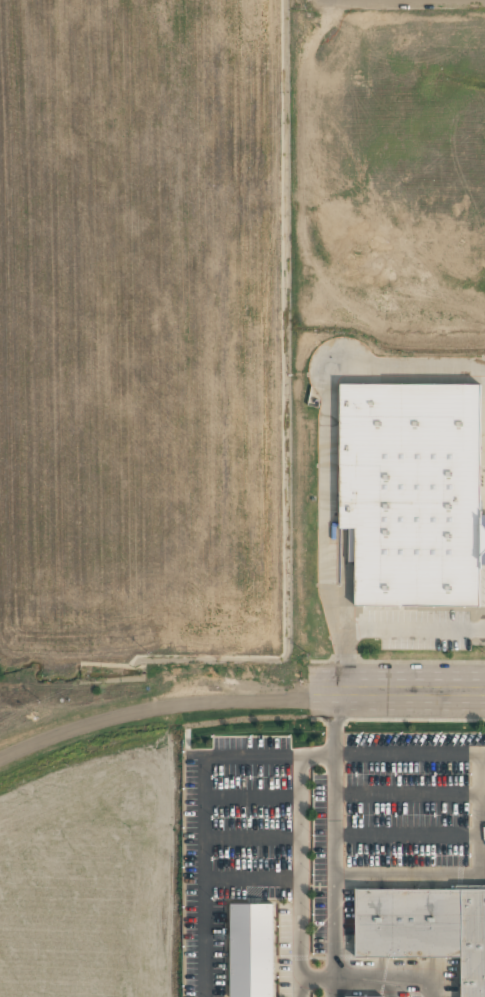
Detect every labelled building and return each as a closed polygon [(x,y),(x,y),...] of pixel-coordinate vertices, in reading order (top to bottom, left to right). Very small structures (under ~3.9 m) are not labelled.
[(472,606),(474,384),(333,383),(332,527),(350,527),(349,606),(472,606)] [(349,890),(484,891),(484,996),(450,996),(451,956),(349,956),(349,890)] [(226,904),(227,996),(267,996),(266,904),(226,904)]
